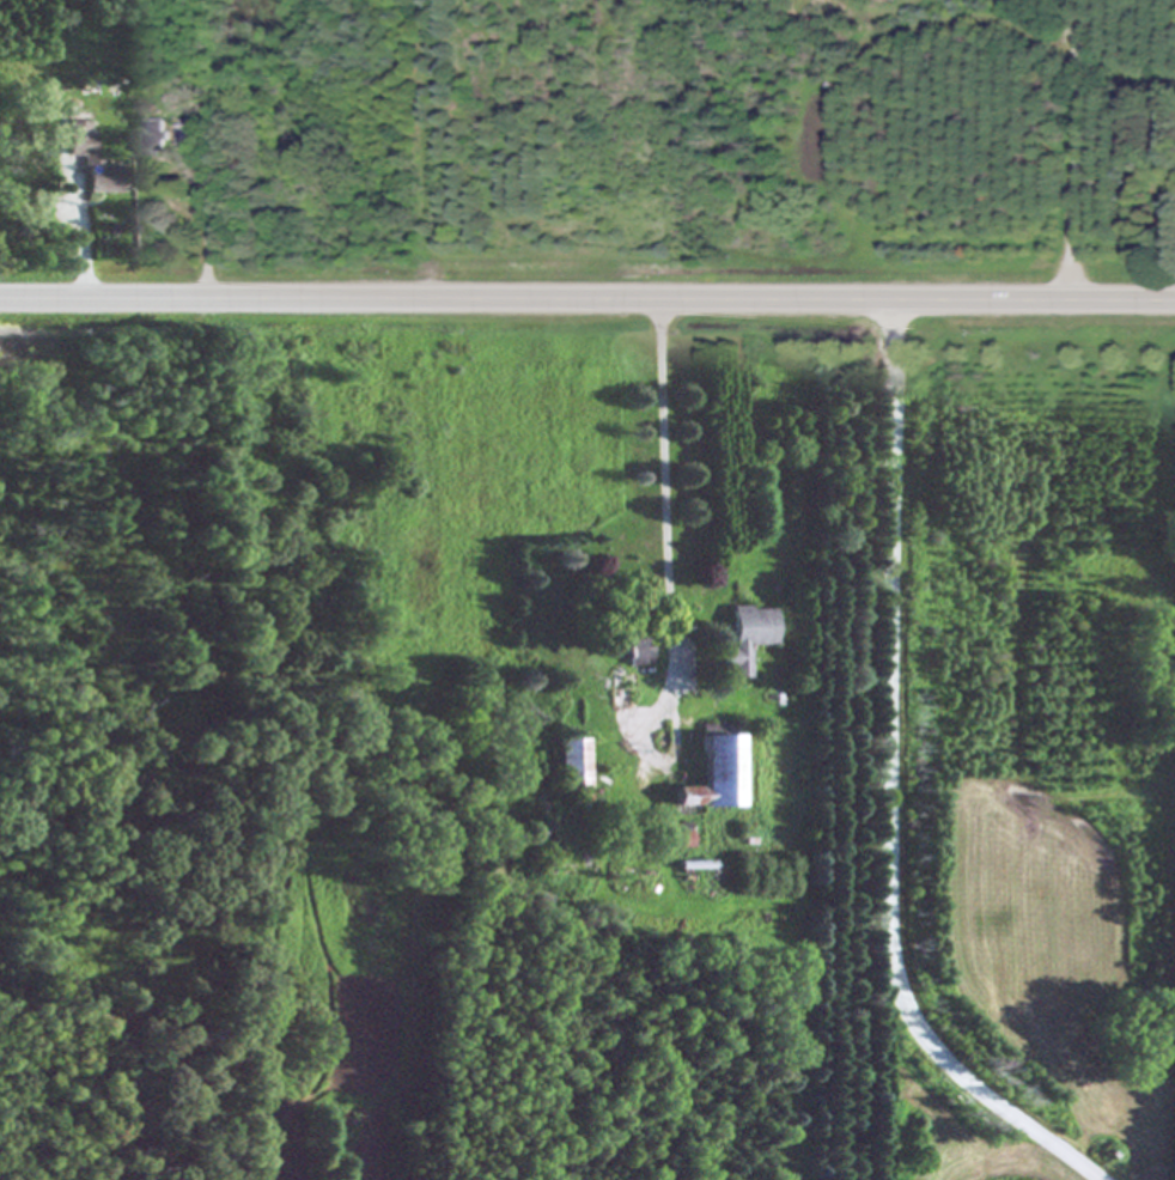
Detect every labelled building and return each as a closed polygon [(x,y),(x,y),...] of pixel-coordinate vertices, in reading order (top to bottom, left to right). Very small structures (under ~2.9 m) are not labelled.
[(145,157),(166,157),(166,122),(145,121),(145,157)] [(89,192),(125,193),(126,167),(96,166),(97,134),(89,134),(89,122),(69,122),(69,157),(83,157),(83,168),(89,168),(89,192)] [(178,127),(178,149),(198,149),(197,126),(178,127)] [(733,610),(735,650),(724,651),(725,670),(734,670),(734,680),(752,679),(751,647),(778,647),(776,609),(733,610)] [(652,647),(641,648),(641,641),(616,642),(616,653),(625,652),(625,666),(652,665),(652,647)] [(740,735),(703,736),(703,788),(675,789),(676,808),(742,807),(740,735)] [(574,777),(575,791),(589,790),(587,740),(557,741),(558,777),(574,777)]
